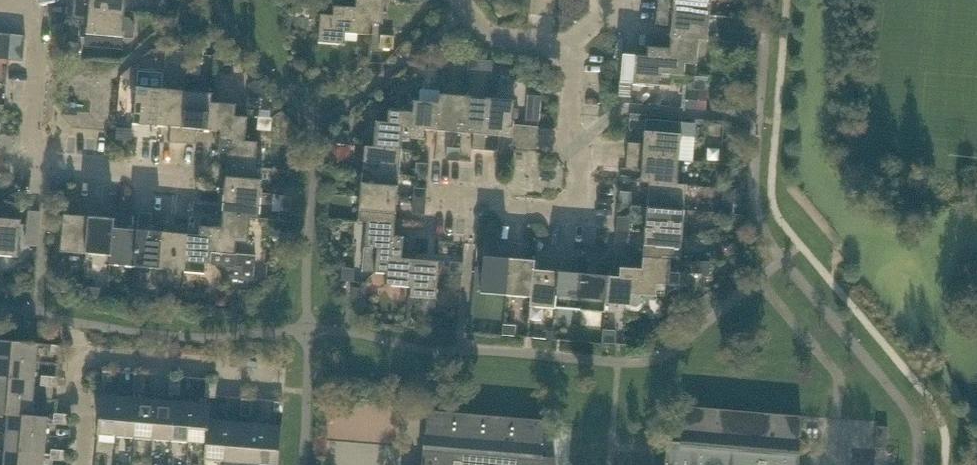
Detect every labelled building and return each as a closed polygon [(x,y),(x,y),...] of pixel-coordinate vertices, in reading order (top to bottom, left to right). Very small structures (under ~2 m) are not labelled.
[(74,7),(122,11),(126,11),(127,0),(74,0),(74,7)] [(355,8),(346,7),(345,20),(359,21),(358,34),(371,35),(372,23),(383,24),(385,0),(356,0),(355,8)] [(543,0),(531,0),(530,11),(530,14),(542,15),(543,0)] [(542,15),(554,16),(555,11),(556,0),(543,0),(542,15)] [(712,0),(659,0),(658,11),(662,11),(710,15),(712,0)] [(310,17),(310,4),(298,3),(297,16),(310,17)] [(345,20),(346,7),(333,6),(333,15),(321,14),(319,42),(346,45),(347,33),(358,34),(359,21),(345,20)] [(126,11),(122,11),(74,7),(73,20),(88,21),(85,46),(123,49),(126,11)] [(710,15),(662,11),(658,11),(657,23),(672,25),(671,36),(699,39),(699,40),(708,40),(710,15)] [(11,35),(0,33),(0,59),(9,60),(11,35)] [(23,61),(26,36),(11,35),(9,60),(23,61)] [(394,49),(395,36),(382,35),(380,48),(394,49)] [(699,40),(699,39),(671,36),(670,48),(661,48),(660,61),(672,62),(671,74),(685,76),(686,64),(697,65),(699,40)] [(78,56),(79,46),(72,45),(71,55),(78,56)] [(661,48),(648,47),(647,56),(635,54),(633,83),(659,85),(660,73),(671,74),(672,62),(660,61),(661,48)] [(442,70),(444,58),(430,56),(429,69),(442,70)] [(707,90),(709,77),(695,76),(694,89),(707,90)] [(255,93),(267,94),(256,80),(249,85),(255,93)] [(159,126),(162,89),(136,87),(133,124),(159,126)] [(183,143),(187,91),(162,89),(159,126),(171,127),(170,142),(183,143)] [(213,93),(212,92),(187,91),(183,143),(196,144),(197,129),(209,130),(211,101),(212,101),(213,93)] [(465,95),(441,93),(440,93),(439,102),(440,102),(437,131),(462,133),(465,95)] [(485,150),(490,98),(465,95),(462,133),(474,134),(472,149),(485,150)] [(259,117),(261,98),(248,96),(246,115),(259,117)] [(513,137),(514,124),(516,100),(490,98),(485,150),(498,151),(500,136),(513,137)] [(440,102),(439,102),(414,100),(413,112),(402,111),(401,124),(413,125),(412,138),(425,139),(425,130),(437,131),(440,102)] [(237,104),(212,101),(211,101),(209,130),(220,131),(220,139),(233,140),(234,129),(247,130),(248,116),(236,115),(237,104)] [(388,110),(382,110),(377,121),(376,121),(374,147),(402,149),(404,137),(412,138),(413,125),(401,124),(402,111),(388,110)] [(272,118),(270,118),(259,117),(258,129),(271,131),(272,118)] [(538,139),(539,126),(514,124),(513,137),(538,139)] [(246,141),(247,130),(234,129),(233,140),(220,139),(219,153),(228,154),(227,165),(255,167),(256,167),(258,142),(246,141)] [(348,145),(349,132),(336,130),(335,144),(348,145)] [(680,160),(682,134),(645,131),(643,144),(629,143),(627,155),(680,160)] [(537,151),(538,139),(513,137),(511,149),(537,151)] [(402,149),(374,147),(365,146),(363,172),(400,175),(402,149)] [(459,161),(461,148),(447,147),(446,160),(459,161)] [(678,185),(678,184),(680,160),(627,155),(626,167),(626,168),(641,170),(640,182),(649,183),(649,182),(678,185)] [(429,164),(420,163),(416,163),(415,176),(428,177),(429,164)] [(256,167),(255,167),(227,165),(225,190),(262,193),(264,168),(256,167)] [(398,199),(400,175),(363,172),(361,196),(398,199)] [(678,184),(678,185),(649,182),(649,183),(647,207),(685,210),(687,185),(678,184)] [(426,202),(427,189),(414,188),(413,201),(426,202)] [(260,218),(262,193),(225,190),(223,215),(251,217),(251,218),(260,218)] [(633,192),(621,191),(620,191),(619,204),(632,205),(633,192)] [(396,224),(398,199),(361,196),(358,222),(367,222),(396,224)] [(91,201),(79,200),(78,200),(77,215),(64,214),(60,251),(86,254),(91,201)] [(102,217),(104,202),(91,201),(86,254),(110,256),(111,256),(114,227),(115,227),(116,218),(102,217)] [(425,215),(426,202),(413,201),(412,214),(425,215)] [(682,235),(685,210),(647,207),(645,232),(682,235)] [(37,245),(40,212),(29,211),(26,244),(37,245)] [(151,230),(152,213),(140,212),(138,229),(135,267),(160,269),(163,231),(151,230)] [(137,226),(138,214),(127,213),(126,225),(137,226)] [(251,218),(251,217),(223,215),(222,227),(213,227),(212,240),(224,240),(223,253),(237,255),(237,254),(238,243),(249,243),(251,218)] [(631,217),(619,216),(618,216),(617,229),(630,231),(631,217)] [(22,220),(0,217),(0,255),(19,257),(22,220)] [(395,236),(396,224),(367,222),(365,248),(377,249),(376,260),(389,261),(390,248),(403,249),(404,237),(395,236)] [(212,240),(213,227),(200,226),(199,235),(188,234),(185,262),(186,262),(205,264),(211,264),(223,265),(222,278),(240,279),(241,267),(236,267),(237,255),(223,253),(224,240),(212,240)] [(138,229),(115,227),(114,227),(111,256),(110,256),(109,265),(135,267),(138,229)] [(629,243),(630,231),(617,229),(616,242),(629,243)] [(185,262),(188,234),(163,231),(160,269),(185,271),(186,262),(185,262)] [(680,260),(682,235),(645,232),(643,257),(671,259),(671,260),(680,260)] [(511,243),(500,242),(498,242),(497,257),(484,256),(481,293),(507,296),(511,243)] [(523,259),(524,244),(511,243),(507,296),(532,298),(534,269),(535,260),(523,259)] [(585,253),(586,245),(575,244),(574,252),(585,253)] [(599,246),(596,246),(586,245),(585,253),(585,258),(598,259),(599,246)] [(402,258),(403,249),(390,248),(389,261),(376,260),(375,273),(387,274),(386,285),(411,287),(412,288),(414,259),(402,258)] [(254,281),(256,255),(237,254),(237,255),(236,267),(241,267),(240,279),(254,281)] [(560,256),(548,255),(547,255),(545,270),(534,269),(532,298),(530,307),(531,307),(555,309),(560,256)] [(572,272),(573,257),(560,256),(555,309),(580,311),(583,273),(572,272)] [(671,260),(671,259),(643,257),(642,269),(633,268),(632,281),(644,282),(643,295),(657,296),(658,284),(669,285),(671,260)] [(440,261),(415,259),(414,259),(412,288),(411,287),(410,296),(437,299),(440,261)] [(710,275),(710,262),(697,261),(696,274),(710,275)] [(464,263),(463,263),(451,262),(449,274),(463,276),(464,263)] [(354,282),(355,269),(343,267),(341,281),(354,282)] [(632,281),(633,268),(620,267),(619,276),(608,275),(606,304),(632,306),(632,294),(643,295),(644,282),(632,281)] [(606,304),(608,275),(583,273),(580,311),(605,313),(606,304)] [(366,289),(357,288),(353,288),(352,301),(365,302),(366,289)] [(217,294),(216,304),(225,305),(226,295),(217,294)] [(615,344),(616,331),(604,330),(602,343),(615,344)] [(39,343),(0,339),(0,358),(37,362),(39,343)] [(61,354),(62,345),(52,344),(51,353),(61,354)] [(37,362),(0,358),(0,376),(35,380),(37,362)] [(113,372),(105,371),(103,371),(103,381),(112,382),(113,372)] [(145,374),(137,374),(135,373),(134,382),(144,383),(145,374)] [(50,386),(50,376),(42,375),(41,385),(50,386)] [(35,380),(0,376),(0,395),(34,398),(35,380)] [(58,387),(59,377),(50,376),(50,386),(58,387)] [(181,377),(173,377),(171,376),(170,385),(181,386),(181,377)] [(217,380),(209,380),(207,380),(206,388),(216,389),(217,380)] [(144,392),(144,383),(134,382),(134,391),(144,392)] [(180,395),(181,386),(170,385),(170,394),(180,395)] [(216,398),(216,389),(206,388),(206,397),(216,398)] [(117,436),(120,395),(101,394),(98,434),(117,436)] [(34,398),(0,395),(0,414),(8,415),(8,414),(33,416),(34,398)] [(135,437),(138,397),(120,395),(117,436),(135,437)] [(153,439),(156,398),(138,397),(135,437),(153,439)] [(171,440),(174,400),(156,398),(153,439),(171,440)] [(252,399),(244,399),(242,398),(241,407),(251,408),(252,399)] [(189,442),(192,401),(174,400),(171,440),(189,442)] [(209,419),(211,403),(192,401),(189,442),(206,443),(207,443),(209,419)] [(284,402),(277,401),(275,401),(274,411),(283,412),(284,402)] [(793,453),(798,454),(802,416),(800,416),(800,417),(686,407),(686,406),(685,406),(680,461),(666,460),(665,464),(792,464),(793,453)] [(251,417),(251,408),(241,407),(240,416),(251,417)] [(545,423),(428,412),(425,448),(430,449),(429,464),(541,464),(545,423)] [(62,424),(63,413),(54,413),(53,423),(62,424)] [(72,414),(63,413),(62,424),(71,424),(72,414)] [(49,417),(33,416),(8,414),(8,415),(7,432),(47,435),(49,417)] [(224,461),(227,420),(209,419),(207,443),(206,443),(205,459),(224,461)] [(242,462),(245,422),(227,420),(224,461),(242,462)] [(260,464),(263,424),(245,422),(242,462),(260,464)] [(282,425),(263,424),(260,464),(274,464),(278,464),(282,425)] [(46,453),(47,435),(7,432),(5,450),(46,453)] [(889,449),(890,433),(881,432),(880,448),(889,449)] [(59,460),(60,449),(51,449),(50,459),(59,460)] [(68,460),(69,450),(60,449),(59,460),(68,460)] [(46,453),(5,450),(4,464),(44,464),(46,453)]
